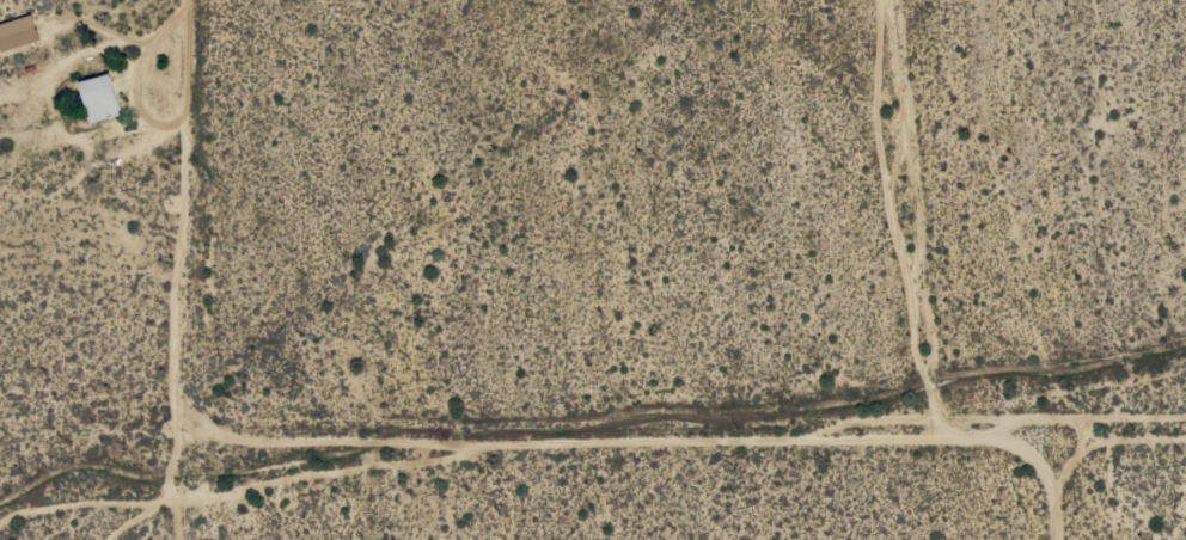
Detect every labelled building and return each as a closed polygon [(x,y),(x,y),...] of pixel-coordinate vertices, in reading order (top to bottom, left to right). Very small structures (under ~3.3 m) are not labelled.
[(39,39),(0,51),(0,24),(32,13),(39,39)] [(118,110),(120,115),(90,123),(85,104),(85,103),(80,81),(110,73),(120,109),(118,110)]
